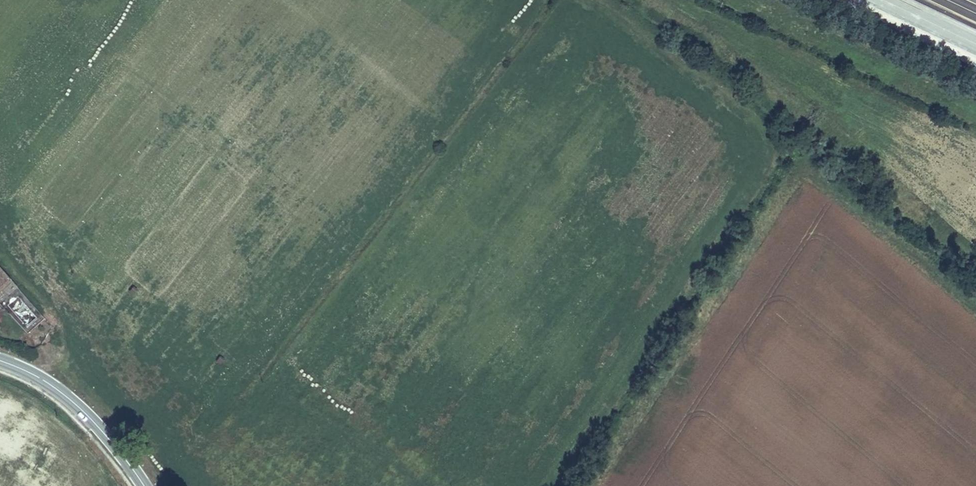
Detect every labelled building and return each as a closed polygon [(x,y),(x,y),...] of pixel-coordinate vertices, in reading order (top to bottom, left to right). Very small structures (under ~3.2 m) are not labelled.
[(17,287),(8,277),(0,285),(0,301),(17,287)]
